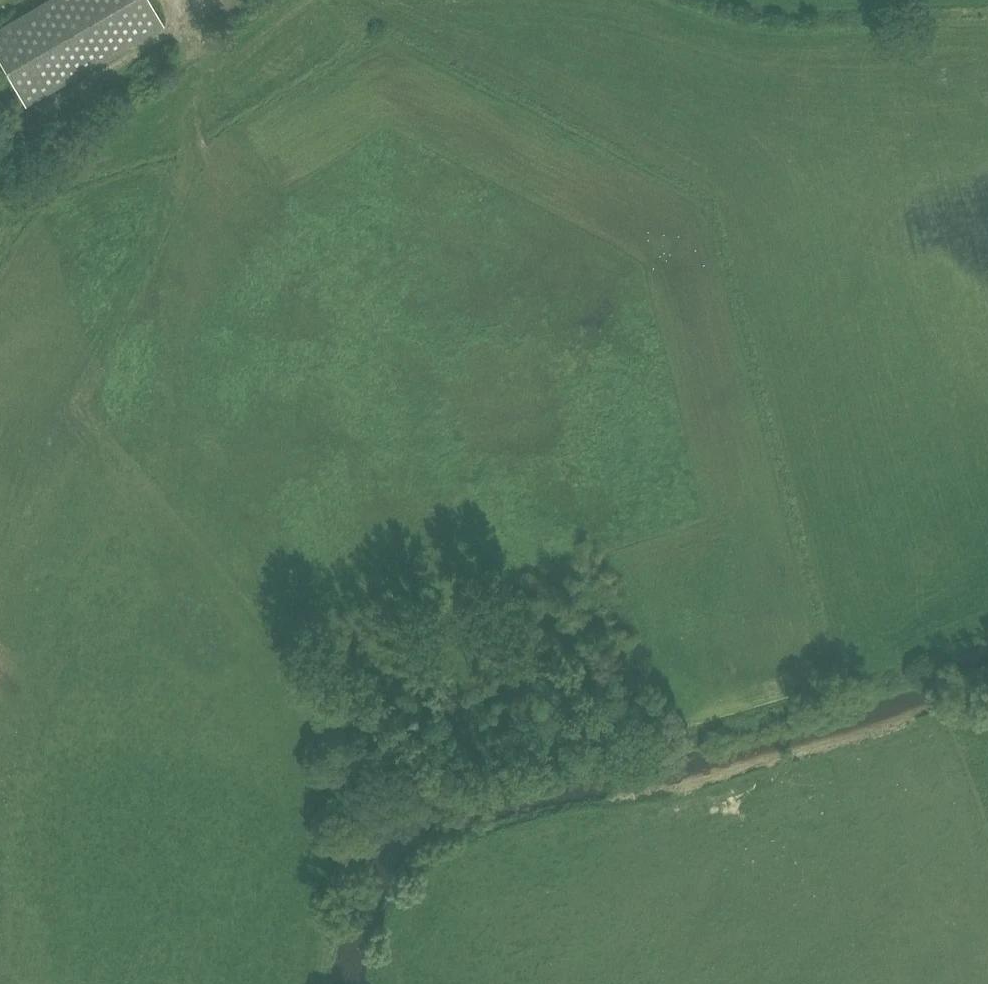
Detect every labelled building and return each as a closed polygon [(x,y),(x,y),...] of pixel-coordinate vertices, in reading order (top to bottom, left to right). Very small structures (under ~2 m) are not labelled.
[(150,0),(46,0),(0,27),(0,62),(25,105),(164,24),(150,0)]
